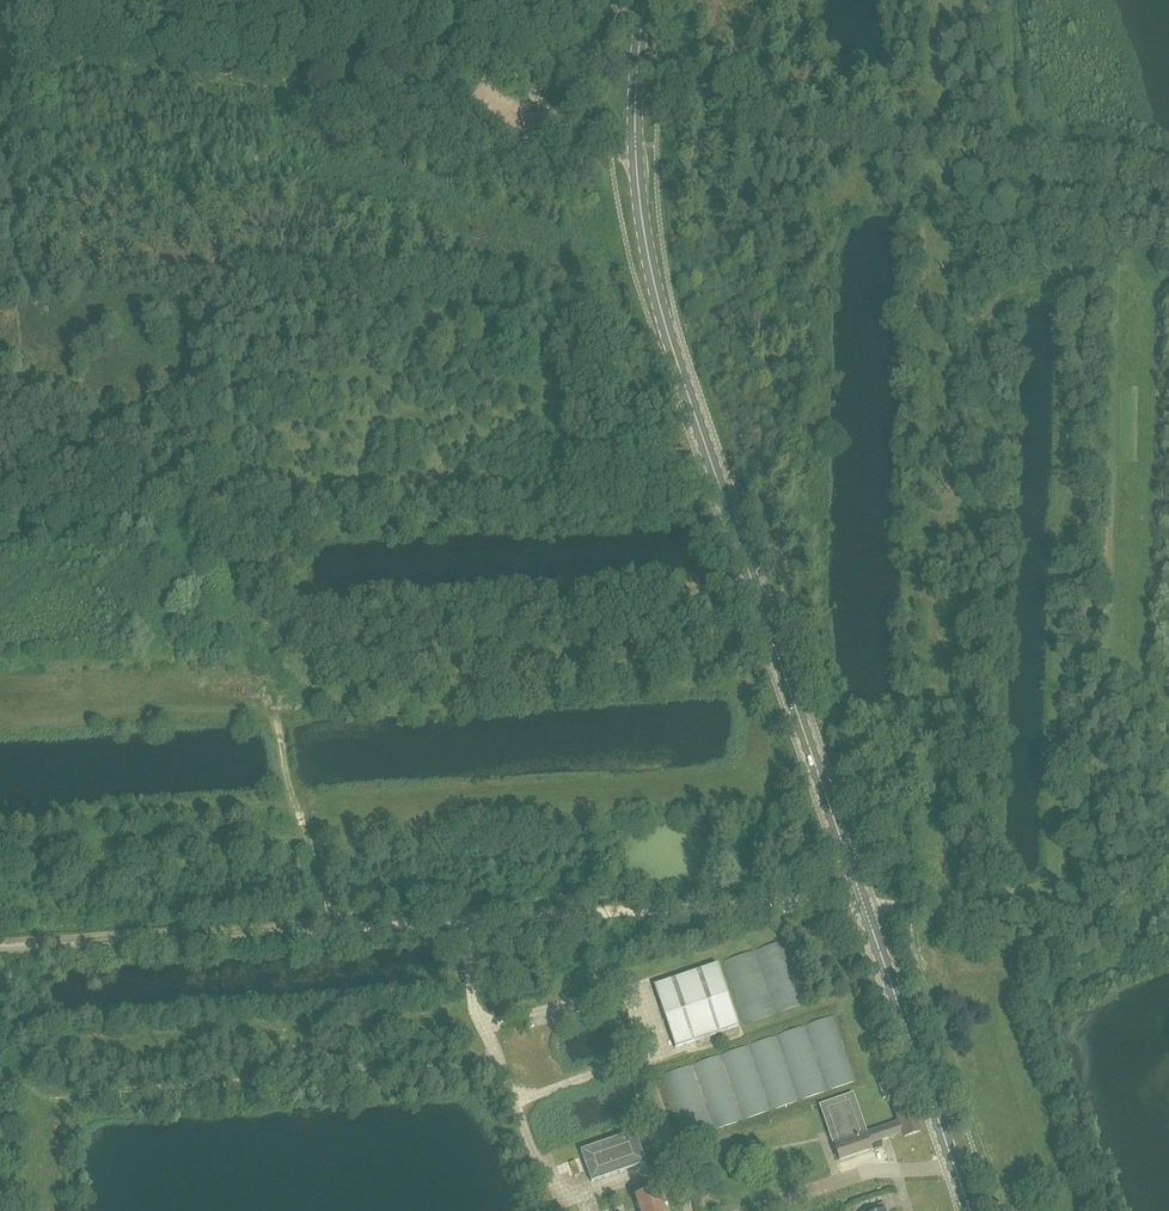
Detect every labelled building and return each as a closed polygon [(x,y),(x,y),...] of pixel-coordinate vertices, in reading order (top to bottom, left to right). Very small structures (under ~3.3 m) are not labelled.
[(788,940),(724,962),(745,1023),(809,1001),(788,940)] [(675,1048),(738,1026),(717,963),(654,984),(675,1048)] [(687,1139),(857,1079),(834,1016),(664,1075),(687,1139)] [(884,1099),(890,1097),(885,1082),(878,1084),(884,1099)] [(853,1095),(820,1106),(834,1144),(840,1159),(871,1149),(869,1143),(902,1132),(904,1137),(920,1131),(915,1116),(910,1102),(894,1107),(899,1122),(866,1133),(853,1095)] [(646,1163),(635,1131),(580,1150),(592,1182),(646,1163)] [(657,1190),(636,1197),(641,1210),(664,1210),(657,1190)]
